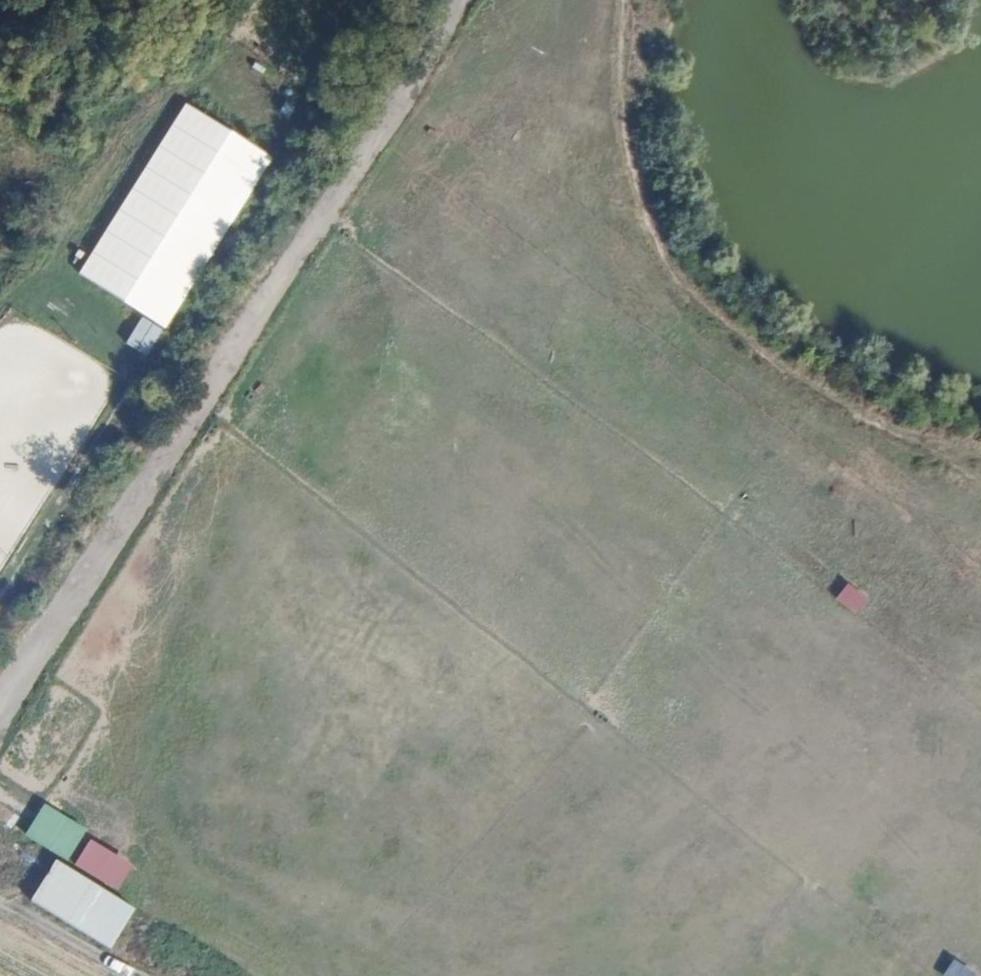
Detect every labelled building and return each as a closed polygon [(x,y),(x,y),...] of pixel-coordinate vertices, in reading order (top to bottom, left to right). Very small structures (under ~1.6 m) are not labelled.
[(273,157),(186,103),(80,273),(166,327),(273,157)] [(843,584),(833,601),(854,614),(865,597),(843,584)] [(40,805),(22,836),(65,861),(83,830),(40,805)] [(12,844),(25,822),(0,808),(0,837),(12,844)] [(109,949),(132,911),(53,862),(29,900),(109,949)] [(943,975),(970,975),(975,965),(953,955),(943,975)]
